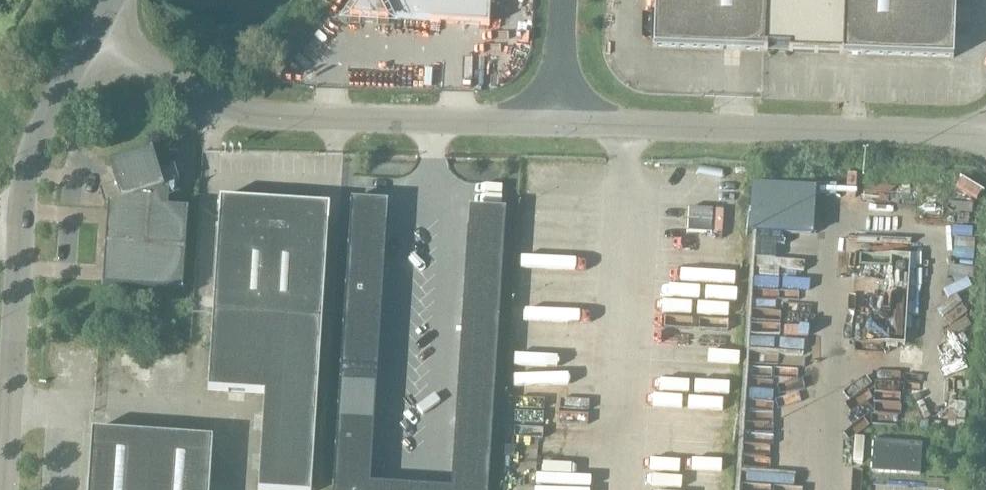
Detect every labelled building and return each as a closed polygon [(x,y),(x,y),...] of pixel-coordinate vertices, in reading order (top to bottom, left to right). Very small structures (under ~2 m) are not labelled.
[(349,22),(389,25),(387,20),(490,27),(491,0),(364,0),(349,22)] [(789,48),(789,53),(954,59),(956,0),(655,0),(654,48),(768,52),(768,47),(789,48)] [(109,207),(108,211),(110,211),(109,225),(107,225),(105,267),(106,267),(105,281),(104,281),(103,287),(183,292),(189,210),(166,209),(164,200),(175,196),(164,199),(161,191),(180,185),(175,170),(156,176),(151,157),(113,168),(119,187),(100,193),(101,194),(103,193),(107,206),(104,207),(105,208),(109,207)] [(333,489),(488,489),(506,210),(502,210),(501,212),(471,210),(470,230),(468,230),(451,489),(371,484),(387,225),(385,224),(386,205),(356,203),(356,201),(352,200),(333,489)] [(330,208),(220,201),(208,391),(265,395),(258,489),(311,489),(330,208)] [(213,440),(93,432),(89,489),(210,489),(213,440)] [(874,441),(872,472),(920,475),(922,444),(874,441)]
